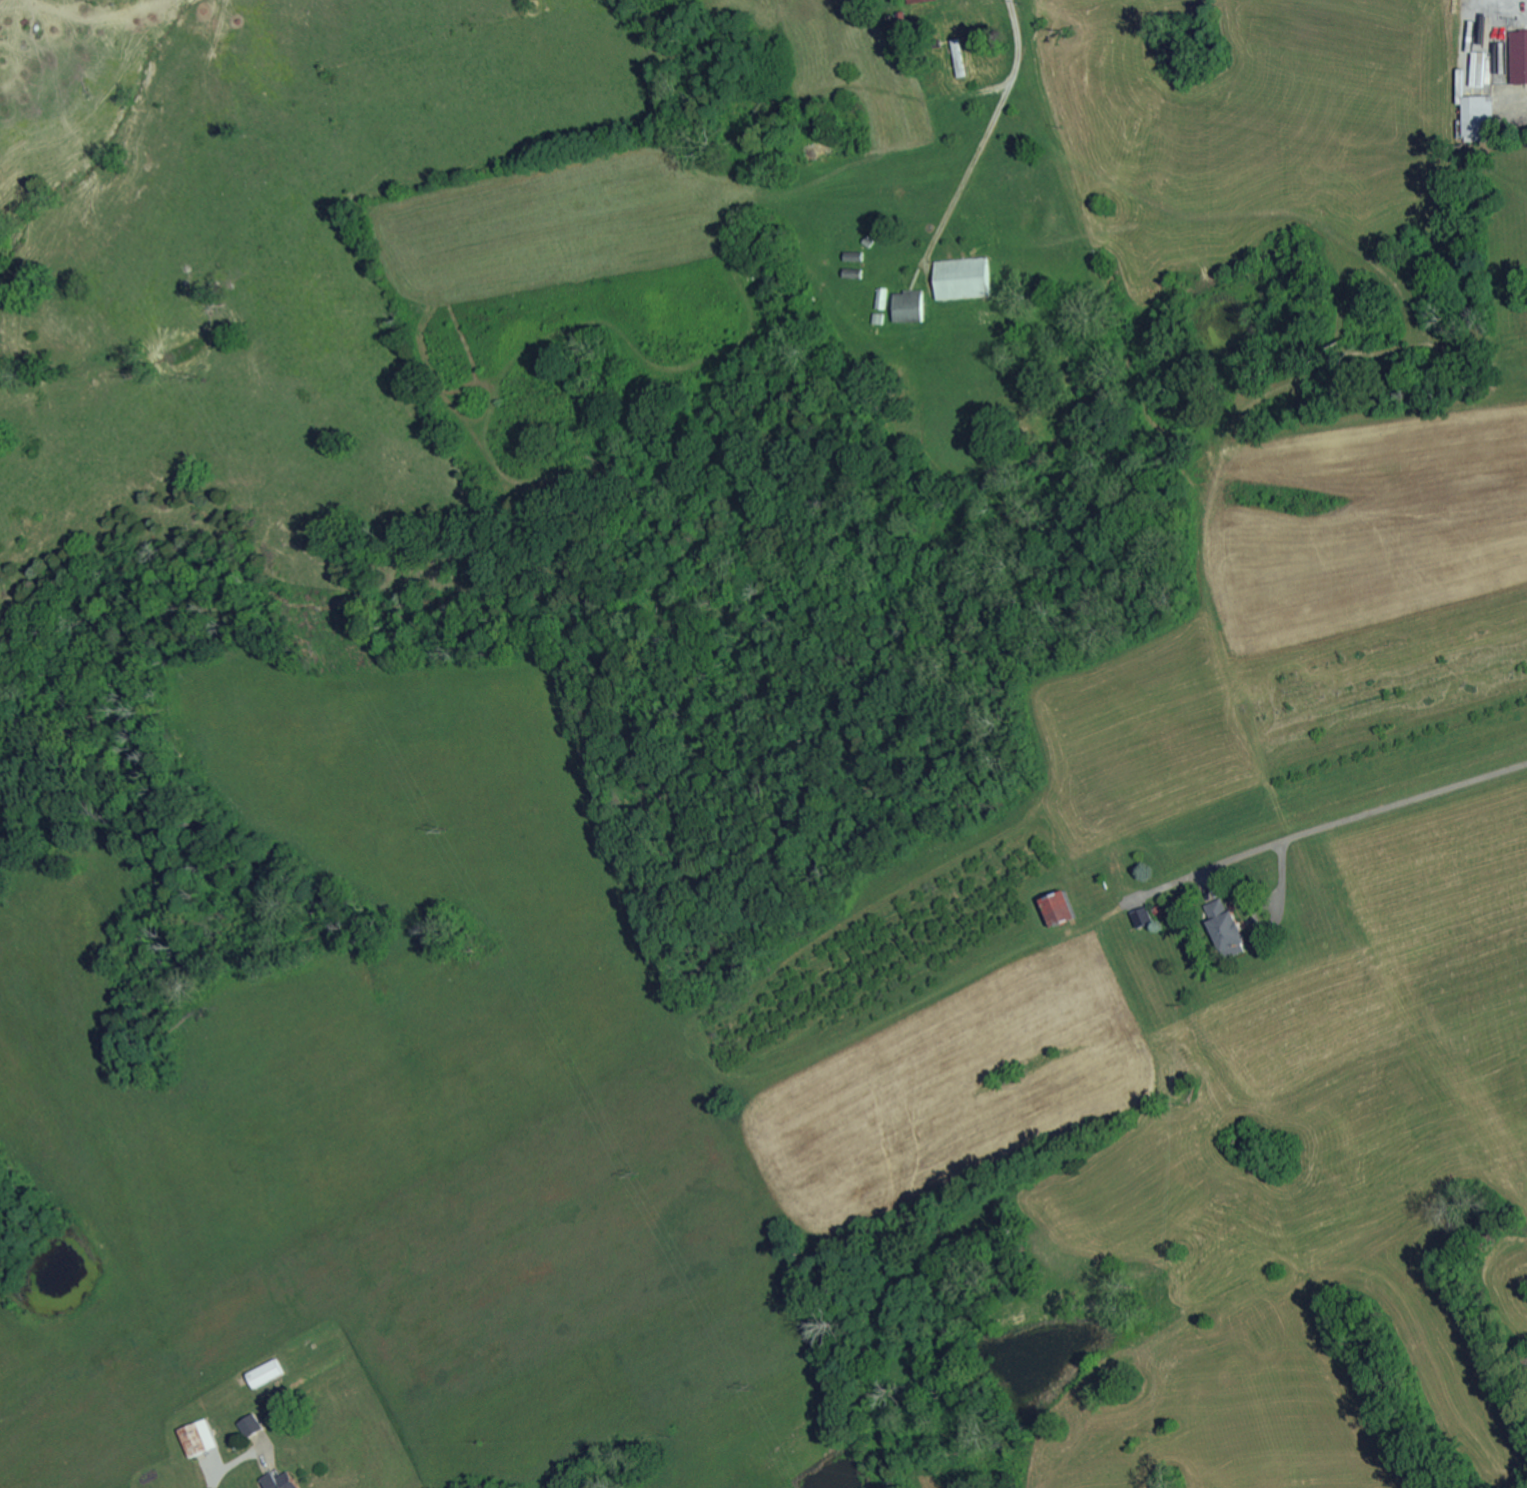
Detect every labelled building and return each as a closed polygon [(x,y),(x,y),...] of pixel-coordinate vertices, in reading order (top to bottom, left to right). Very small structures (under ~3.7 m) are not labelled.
[(1526,83),(1526,30),(1510,31),(1511,83),(1526,83)] [(964,76),(959,38),(950,39),(955,77),(964,76)] [(1470,86),(1483,87),(1484,52),(1471,52),(1470,86)] [(1462,104),(1462,141),(1490,140),(1489,97),(1458,98),(1458,104),(1462,104)] [(933,299),(988,297),(986,258),(932,260),(933,299)] [(885,309),(885,289),(876,288),(875,309),(885,309)] [(891,292),(892,322),(921,321),(920,291),(891,292)] [(1036,898),(1047,926),(1072,916),(1061,888),(1036,898)] [(1223,895),(1202,904),(1208,918),(1205,919),(1220,957),(1244,948),(1223,895)] [(1149,922),(1145,906),(1128,911),(1133,927),(1149,922)] [(244,1437),(261,1429),(253,1413),(237,1421),(244,1437)] [(176,1429),(187,1458),(216,1446),(205,1418),(176,1429)] [(288,1473),(275,1480),(270,1472),(259,1479),(265,1487),(297,1487),(288,1473)]
